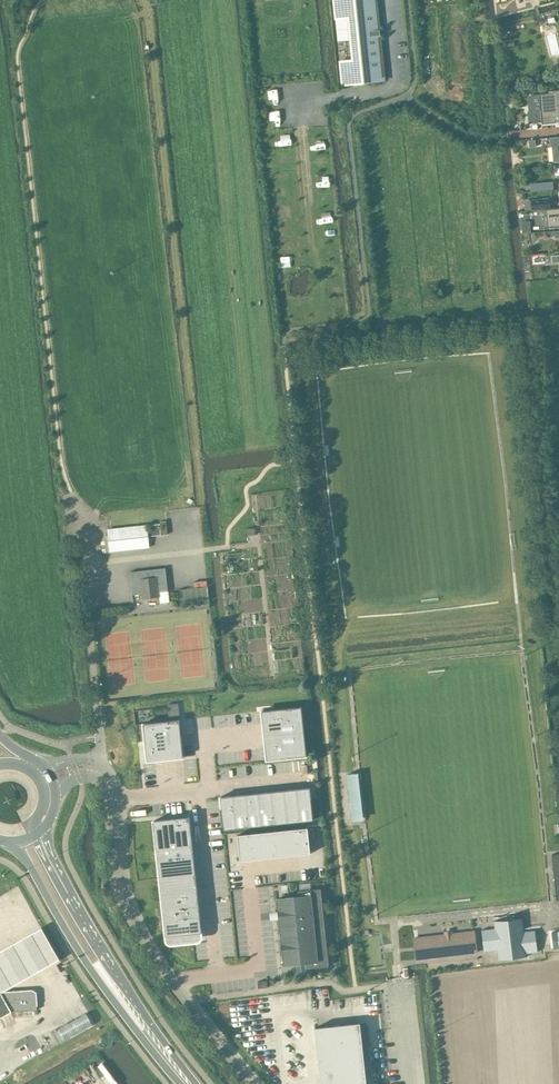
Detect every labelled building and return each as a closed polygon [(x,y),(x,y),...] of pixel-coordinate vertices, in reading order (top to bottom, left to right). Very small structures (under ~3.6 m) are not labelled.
[(377,0),(332,0),(334,20),(347,18),(351,59),(339,61),(341,86),(386,81),(377,0)] [(556,33),(546,36),(551,58),(558,56),(558,45),(556,33)] [(528,96),(529,112),(528,113),(529,122),(542,121),(543,123),(555,122),(554,115),(558,114),(558,92),(558,90),(549,91),(549,94),(540,95),(528,96)] [(550,138),(551,146),(558,146),(558,159),(558,137),(550,138)] [(553,182),(541,183),(542,191),(554,190),(553,182)] [(549,200),(532,201),(533,209),(550,207),(549,200)] [(546,209),(548,228),(558,227),(558,208),(546,209)] [(160,524),(148,525),(149,536),(161,535),(160,524)] [(108,529),(110,550),(110,551),(149,547),(147,525),(108,529)] [(130,572),(133,595),(142,594),(143,598),(159,596),(159,592),(168,591),(165,568),(130,572)] [(301,707),(261,711),(263,723),(265,748),(267,760),(306,756),(301,707)] [(179,720),(143,724),(145,741),(145,748),(146,753),(147,761),(152,761),(153,761),(156,761),(157,760),(183,757),(179,720)] [(366,824),(360,772),(360,768),(357,768),(358,773),(348,774),(353,821),(363,820),(363,824),(366,824)] [(221,797),(220,797),(221,808),(224,829),(313,820),(311,798),(310,787),(308,787),(308,788),(222,797),(221,797)] [(189,817),(153,821),(166,936),(202,933),(189,817)] [(308,827),(237,835),(240,861),(310,854),(308,827)] [(299,896),(278,898),(285,965),(306,963),(306,968),(329,966),(321,888),(298,891),(299,896)] [(482,930),(484,951),(497,950),(499,960),(527,956),(526,953),(538,952),(535,930),(524,931),(522,918),(494,921),(495,928),(482,930)] [(0,951),(0,987),(2,991),(59,958),(41,927),(0,951)] [(414,938),(415,947),(416,959),(477,952),(475,931),(414,938)] [(1,1018),(7,1014),(12,1011),(13,1011),(32,1010),(46,1009),(45,992),(37,992),(2,994),(0,990),(0,1016),(1,1018)] [(360,1023),(315,1027),(321,1083),(374,1083),(370,1055),(364,1056),(360,1023)] [(59,1030),(53,1033),(60,1044),(65,1041),(59,1030)]
